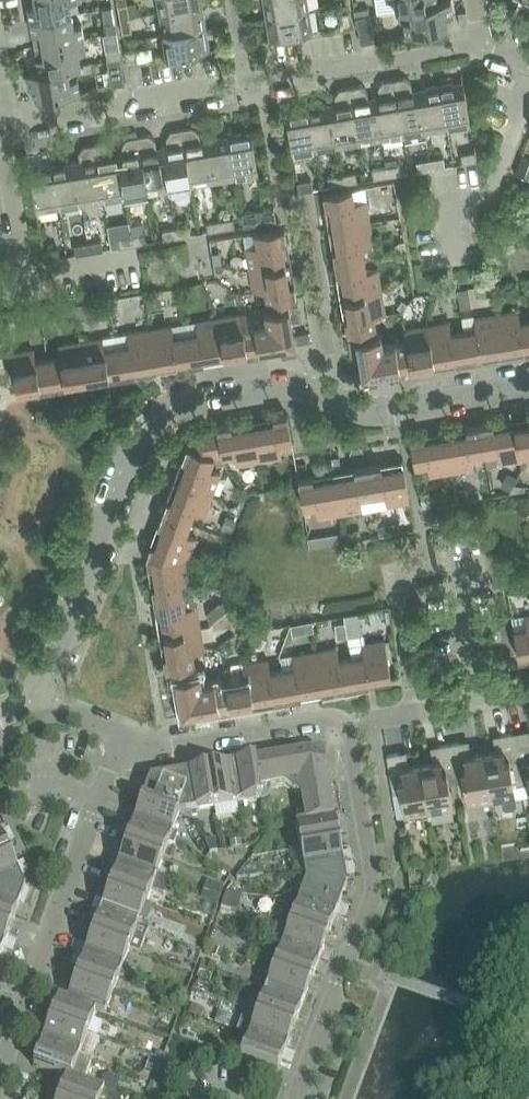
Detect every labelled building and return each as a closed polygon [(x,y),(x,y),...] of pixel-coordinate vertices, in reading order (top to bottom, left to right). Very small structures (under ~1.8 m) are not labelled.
[(30,20),(72,13),(70,0),(71,0),(35,0),(36,5),(28,6),(30,20)] [(159,12),(202,5),(201,0),(157,0),(159,12)] [(266,17),(309,9),(307,0),(263,0),(266,17)] [(409,8),(438,3),(438,2),(437,0),(394,0),(396,11),(409,8)] [(409,8),(411,20),(404,21),(406,35),(448,29),(445,16),(453,14),(450,0),(438,2),(438,3),(409,8)] [(118,6),(120,19),(130,17),(127,4),(118,6)] [(159,12),(163,34),(206,27),(202,5),(159,12)] [(309,9),(266,17),(270,39),(313,32),(309,9)] [(464,26),(467,21),(466,11),(458,12),(460,26),(464,26)] [(340,13),(342,27),(352,25),(349,12),(340,13)] [(40,32),(42,44),(84,37),(81,24),(74,25),(72,13),(30,20),(32,33),(40,32)] [(370,15),(357,17),(361,43),(374,41),(370,15)] [(130,17),(120,19),(123,33),(132,31),(130,17)] [(206,27),(163,34),(167,57),(210,50),(206,27)] [(37,58),(39,71),(67,67),(68,67),(80,65),(78,52),(86,51),(84,37),(42,44),(44,57),(37,58)] [(135,48),(126,50),(128,64),(137,62),(135,48)] [(107,60),(112,86),(125,84),(120,58),(107,60)] [(39,71),(26,73),(28,87),(36,86),(38,99),(80,92),(77,78),(69,79),(68,67),(67,67),(39,71)] [(404,77),(394,79),(403,136),(425,132),(418,89),(412,90),(411,82),(404,77)] [(380,96),(374,97),(381,139),(403,136),(394,79),(383,81),(378,88),(380,96)] [(463,82),(440,86),(447,128),(470,124),(463,82)] [(360,85),(350,87),(360,143),(381,139),(374,97),(368,98),(367,90),(360,85)] [(440,86),(418,89),(425,132),(447,128),(440,86)] [(336,103),(330,104),(338,147),(360,143),(350,87),(340,88),(335,96),(336,103)] [(309,108),(316,151),(338,147),(330,104),(309,108)] [(316,151),(309,108),(285,112),(293,155),(316,151)] [(192,127),(182,129),(191,185),(213,182),(206,139),(200,140),(199,132),(192,127)] [(168,145),(162,146),(169,189),(191,185),(182,129),(171,131),(166,138),(168,145)] [(251,131),(228,135),(235,178),(258,174),(251,131)] [(148,135),(138,136),(147,193),(169,189),(162,146),(156,147),(155,140),(148,135)] [(228,135),(206,139),(213,182),(235,178),(228,135)] [(124,153),(118,154),(125,197),(147,193),(138,136),(127,138),(122,145),(124,153)] [(104,142),(94,144),(103,200),(125,197),(118,154),(112,155),(111,147),(104,142)] [(80,161),(74,162),(81,204),(103,200),(94,144),(83,146),(78,153),(80,161)] [(461,154),(463,163),(477,161),(475,151),(461,154)] [(444,157),(430,159),(432,169),(445,166),(444,157)] [(432,169),(430,159),(416,161),(418,171),(432,169)] [(74,162),(52,165),(59,208),(81,204),(74,162)] [(386,167),(388,176),(401,174),(400,164),(386,167)] [(59,208),(52,165),(29,169),(37,212),(59,208)] [(373,169),(374,178),(388,176),(386,167),(373,169)] [(342,174),(344,184),(357,181),(356,172),(342,174)] [(344,184),(342,174),(329,177),(330,186),(344,184)] [(297,182),(299,191),(313,189),(311,180),(297,182)] [(331,207),(334,228),(370,222),(366,200),(354,202),(352,189),(345,190),(323,194),(326,208),(331,207)] [(264,209),(242,213),(244,226),(276,220),(274,207),(264,209)] [(220,220),(221,230),(235,227),(233,218),(220,220)] [(221,230),(220,220),(206,222),(208,232),(221,230)] [(333,250),(335,264),(364,258),(362,246),(374,244),(370,222),(334,228),(338,249),(333,250)] [(176,228),(177,237),(191,235),(189,225),(176,228)] [(246,247),(250,269),(285,263),(282,242),(287,241),(284,227),(255,232),(258,245),(246,247)] [(177,237),(176,228),(162,230),(164,239),(177,237)] [(132,235),(133,245),(147,242),(145,233),(132,235)] [(133,245),(132,235),(118,237),(120,247),(133,245)] [(88,243),(89,252),(103,250),(101,240),(88,243)] [(395,248),(396,253),(406,251),(404,241),(399,241),(395,248)] [(89,252),(88,243),(74,245),(76,254),(89,252)] [(43,250),(45,260),(59,257),(57,248),(43,250)] [(342,276),(346,297),(381,291),(377,269),(366,271),(364,258),(335,264),(337,277),(342,276)] [(285,263),(250,269),(254,292),(265,290),(267,302),(296,298),(294,284),(289,285),(285,263)] [(381,291),(346,297),(350,319),(345,319),(347,333),(376,328),(374,316),(385,313),(381,291)] [(267,321),(255,323),(260,352),(273,350),(272,345),(281,344),(282,349),(296,346),(292,321),(300,320),(298,304),(265,310),(267,321)] [(496,314),(502,350),(523,346),(524,351),(528,350),(528,320),(521,322),(519,310),(496,314)] [(241,314),(218,318),(224,353),(246,350),(246,355),(260,352),(255,323),(243,325),(241,314)] [(476,329),(464,332),(469,360),(482,358),(481,353),(502,350),(496,314),(474,318),(476,329)] [(198,333),(186,335),(191,364),(204,362),(203,357),(224,353),(218,318),(196,321),(198,333)] [(450,322),(427,326),(433,361),(454,358),(455,363),(469,360),(464,332),(452,334),(450,322)] [(172,326),(149,329),(155,365),(177,361),(178,366),(191,364),(186,335),(174,337),(172,326)] [(407,341),(395,343),(399,372),(413,370),(412,365),(433,361),(427,326),(405,330),(407,341)] [(129,345),(117,347),(122,376),(135,374),(134,369),(155,365),(149,329),(127,333),(129,345)] [(399,372),(395,343),(383,345),(381,334),(348,339),(351,355),(359,354),(363,378),(378,376),(377,371),(385,370),(386,375),(399,372)] [(103,337),(80,341),(87,377),(108,373),(109,378),(122,376),(117,347),(105,349),(103,337)] [(60,357),(48,359),(53,388),(66,385),(65,380),(87,377),(80,341),(58,345),(60,357)] [(53,388),(48,359),(36,361),(34,349),(11,353),(17,389),(39,385),(40,390),(53,388)] [(274,422),(253,425),(259,461),(281,457),(279,445),(292,443),(287,414),(273,417),(274,422)] [(515,424),(521,460),(528,458),(528,422),(515,424)] [(493,423),(479,425),(484,454),(496,452),(498,464),(521,460),(515,424),(494,428),(493,423)] [(231,424),(218,426),(223,455),(235,453),(237,465),(259,461),(253,425),(232,429),(231,424)] [(467,433),(446,436),(452,472),(474,468),(472,456),(484,454),(479,425),(466,428),(467,433)] [(223,455),(218,426),(192,431),(186,448),(212,462),(214,457),(223,455)] [(452,472),(446,436),(425,440),(424,435),(410,437),(415,466),(427,464),(430,476),(452,472)] [(212,462),(186,448),(182,459),(186,461),(179,481),(213,494),(221,472),(210,468),(212,462)] [(381,465),(368,467),(373,496),(385,494),(387,505),(410,501),(404,466),(382,470),(381,465)] [(355,474),(334,478),(340,513),(363,510),(361,498),(373,496),(368,467),(355,469),(355,474)] [(340,513),(334,478),(313,481),(312,477),(298,479),(300,486),(303,508),(316,506),(318,517),(340,513)] [(167,499),(162,512),(190,522),(194,511),(205,515),(213,494),(179,481),(171,501),(167,499)] [(421,494),(423,507),(432,506),(429,493),(421,494)] [(186,534),(190,522),(162,512),(157,525),(162,526),(157,541),(191,552),(197,538),(186,534)] [(397,521),(377,525),(380,537),(399,533),(397,521)] [(343,531),(308,536),(310,548),(332,544),(344,543),(343,531)] [(189,559),(191,552),(157,541),(147,537),(144,544),(147,566),(152,565),(189,559)] [(153,600),(183,595),(181,583),(192,581),(189,559),(152,565),(156,586),(151,587),(153,600)] [(161,612),(164,634),(200,628),(197,605),(185,607),(183,595),(153,600),(156,613),(161,612)] [(218,599),(220,611),(228,609),(227,597),(218,599)] [(358,611),(343,614),(346,635),(361,632),(358,611)] [(524,616),(526,627),(514,630),(519,659),(528,657),(528,615),(524,616)] [(312,620),(289,623),(291,633),(314,630),(312,620)] [(200,628),(164,634),(168,655),(163,656),(165,670),(195,665),(192,652),(204,650),(200,628)] [(364,655),(352,657),(357,686),(370,684),(369,679),(391,675),(385,640),(362,644),(364,655)] [(338,648),(315,652),(321,687),(342,684),(343,689),(357,686),(352,657),(340,660),(338,648)] [(295,667),(283,669),(288,698),(301,696),(300,691),(321,687),(315,652),(293,656),(295,667)] [(269,660),(246,664),(252,699),(274,696),(274,700),(288,698),(283,669),(271,671),(269,660)] [(226,679),(214,681),(217,701),(204,703),(206,712),(232,708),(231,703),(252,699),(246,664),(224,668),(226,679)] [(217,701),(214,681),(202,683),(200,672),(167,677),(169,693),(178,692),(183,716),(206,712),(204,703),(217,701)] [(512,733),(521,784),(528,783),(528,787),(528,750),(526,731),(512,733)] [(501,750),(484,754),(492,801),(516,797),(514,785),(521,784),(512,733),(499,735),(501,750)] [(463,742),(450,744),(458,795),(465,793),(467,805),(492,801),(484,754),(466,757),(463,742)] [(439,761),(421,764),(429,812),(453,808),(451,796),(458,795),(450,744),(436,746),(439,761)] [(285,787),(293,793),(301,799),(305,823),(305,824),(341,818),(341,817),(337,792),(331,793),(327,769),(323,766),(326,762),(325,753),(320,750),(310,752),(308,756),(304,753),(280,757),(279,751),(253,756),(254,762),(255,761),(260,792),(260,791),(285,787)] [(429,812),(421,764),(403,768),(400,752),(387,755),(393,793),(401,792),(405,816),(429,812)] [(241,754),(229,756),(238,805),(262,801),(260,791),(260,792),(255,761),(254,762),(243,763),(241,754)] [(219,768),(208,769),(215,809),(238,805),(229,756),(217,758),(219,768)] [(182,764),(184,774),(191,813),(215,809),(208,769),(197,771),(195,762),(182,764)] [(150,779),(142,802),(180,815),(191,813),(184,774),(150,779)] [(129,809),(125,821),(171,838),(180,815),(142,802),(138,813),(129,809)] [(345,817),(341,817),(341,818),(305,824),(305,823),(296,825),(300,849),(340,842),(338,831),(347,829),(345,817)] [(129,835),(125,846),(163,860),(171,838),(125,821),(120,832),(129,835)] [(5,830),(5,831),(0,833),(0,860),(10,855),(5,844),(14,840),(9,829),(5,830)] [(204,842),(210,854),(218,853),(216,840),(204,842)] [(342,854),(340,842),(300,849),(304,872),(353,864),(351,852),(342,854)] [(112,854),(108,865),(155,882),(163,860),(125,846),(121,857),(112,854)] [(10,855),(0,860),(0,884),(20,876),(20,877),(29,873),(24,861),(15,865),(10,855)] [(353,864),(304,872),(306,882),(299,903),(345,920),(349,909),(340,905),(347,886),(346,877),(355,876),(353,864)] [(113,880),(109,891),(146,905),(155,882),(108,865),(104,876),(113,880)] [(20,877),(20,876),(0,884),(0,898),(20,905),(26,889),(20,877)] [(96,898),(92,910),(138,927),(146,905),(109,891),(105,901),(96,898)] [(0,898),(0,923),(11,928),(15,917),(25,920),(29,909),(20,905),(0,898)] [(299,903),(290,925),(328,939),(332,928),(341,932),(345,920),(299,903)] [(97,924),(93,935),(130,949),(138,927),(92,910),(87,921),(97,924)] [(0,923),(0,949),(12,953),(17,942),(8,938),(11,928),(0,923)] [(290,925),(282,948),(328,965),(333,953),(324,950),(328,939),(290,925)] [(79,943),(75,954),(122,971),(130,949),(93,935),(89,946),(79,943)] [(328,965),(282,948),(274,970),(311,984),(315,973),(324,976),(328,965)] [(0,949),(0,962),(8,965),(12,953),(0,949)] [(80,969),(76,979),(113,993),(122,971),(75,954),(71,965),(80,969)] [(311,984),(274,970),(266,992),(312,1009),(316,998),(307,994),(311,984)] [(63,987),(59,998),(68,1001),(68,1002),(96,1012),(96,1013),(105,1016),(113,993),(76,979),(72,990),(63,987)] [(266,992),(257,1014),(295,1028),(299,1017),(308,1021),(312,1009),(266,992)] [(54,1010),(50,1021),(88,1035),(96,1013),(96,1012),(68,1002),(68,1001),(59,998),(50,995),(45,1007),(54,1010)] [(295,1028),(257,1014),(249,1036),(296,1053),(300,1042),(291,1039),(295,1028)] [(37,1028),(33,1040),(80,1057),(88,1035),(50,1021),(46,1032),(37,1028)] [(296,1053),(249,1036),(241,1059),(278,1073),(282,1062),(291,1065),(296,1053)] [(34,1066),(58,1075),(67,1078),(71,1079),(72,1079),(84,1083),(92,1062),(80,1057),(33,1040),(29,1051),(38,1055),(34,1066)] [(59,1098),(101,1098),(104,1091),(84,1083),(72,1079),(71,1079),(67,1078),(58,1075),(53,1086),(63,1089),(59,1098)]
